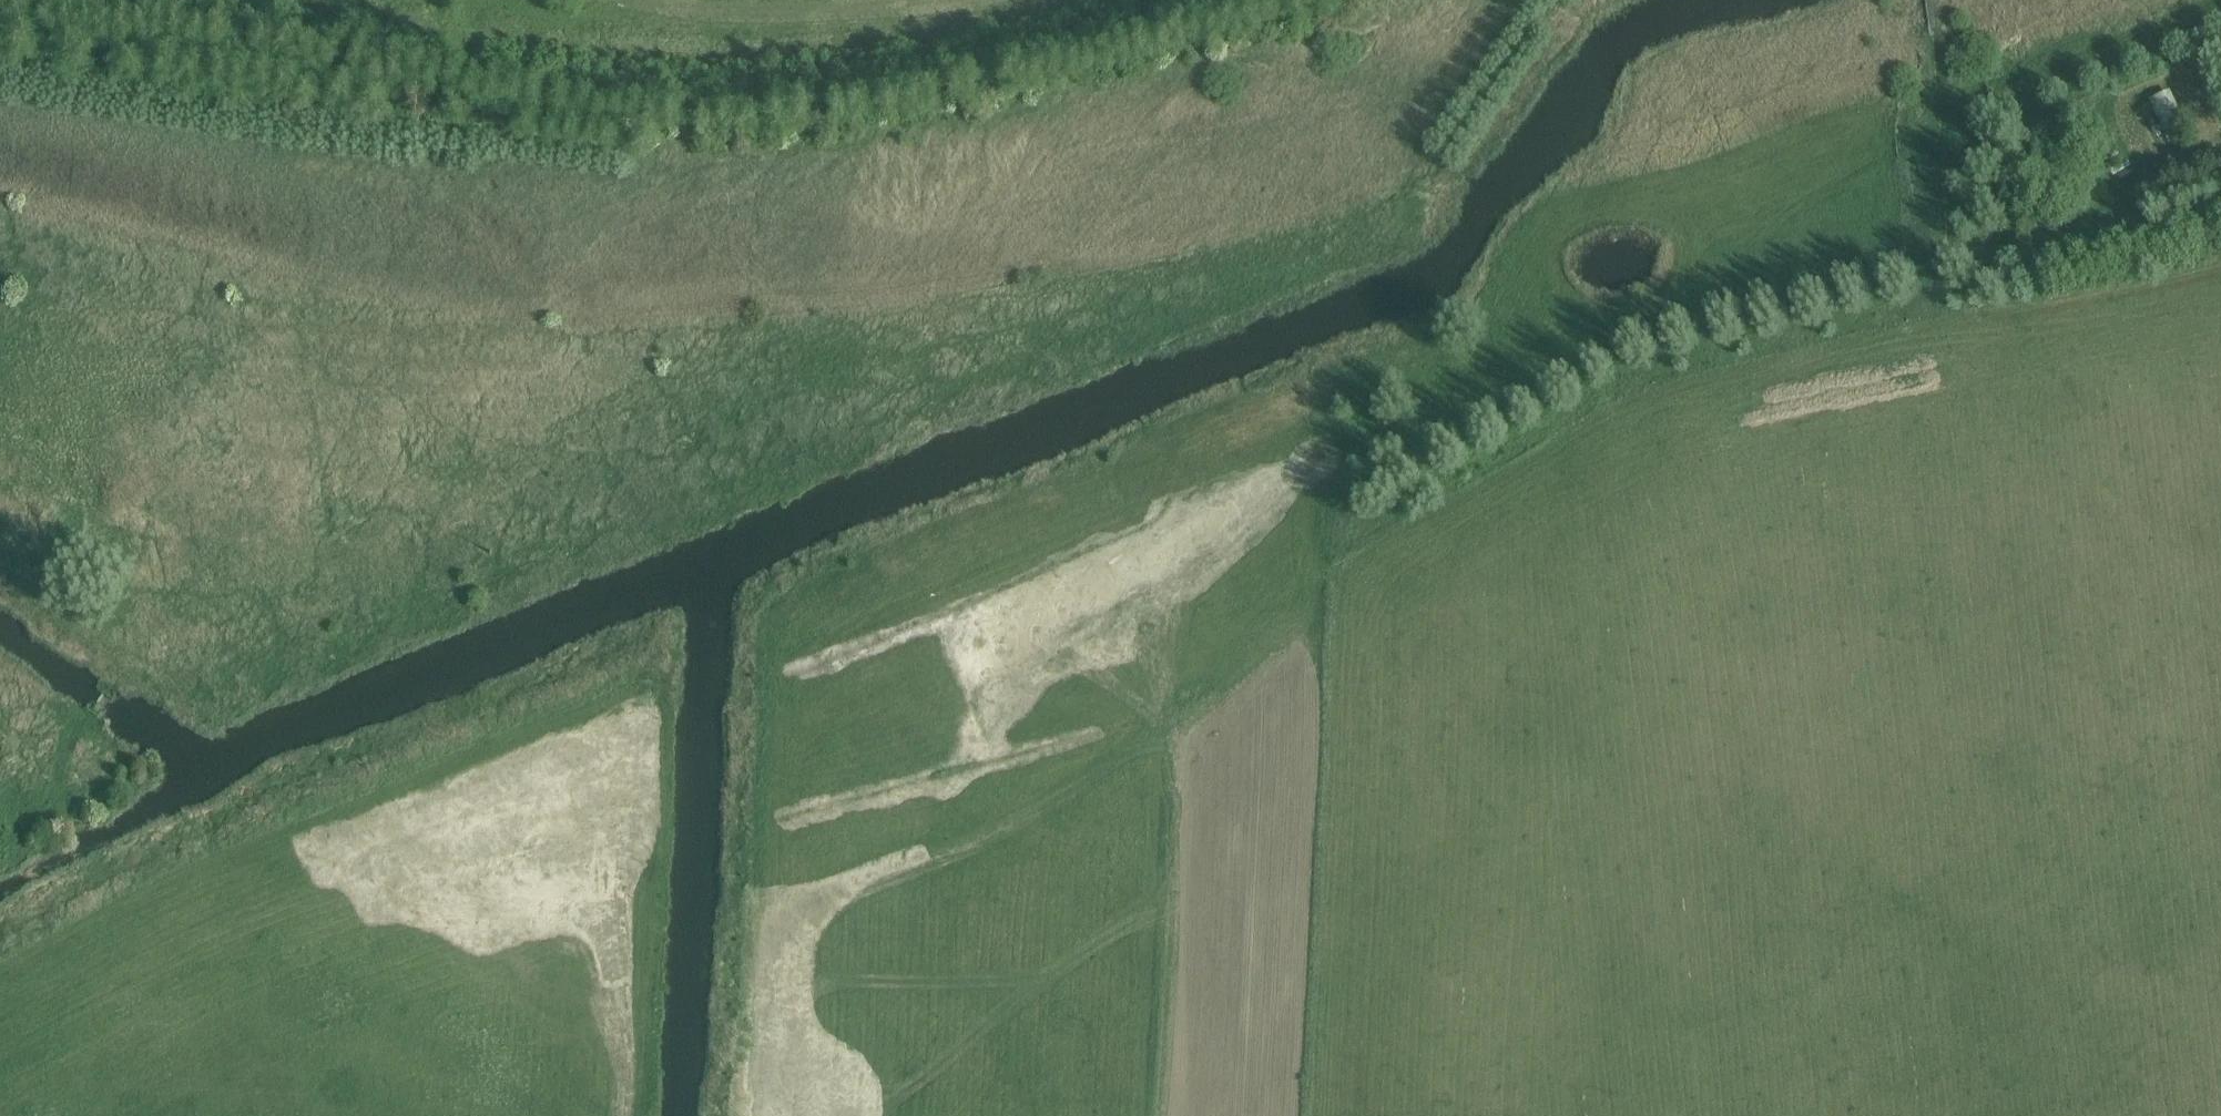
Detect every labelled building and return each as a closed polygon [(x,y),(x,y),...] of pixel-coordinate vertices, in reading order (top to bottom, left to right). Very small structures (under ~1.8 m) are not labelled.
[(2170,88),(2150,97),(2163,129),(2184,120),(2170,88)] [(2067,248),(2053,253),(2057,266),(2071,261),(2067,248)]
